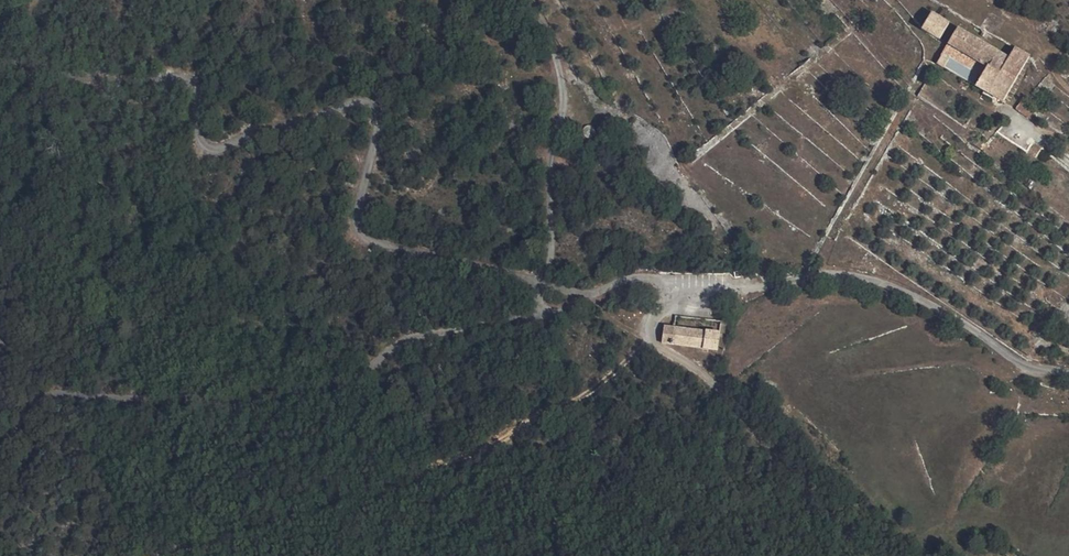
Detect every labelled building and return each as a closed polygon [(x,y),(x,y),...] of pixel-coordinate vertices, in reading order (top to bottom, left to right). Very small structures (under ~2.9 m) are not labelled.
[(940,32),(950,17),(935,7),(925,23),(940,32)] [(1011,52),(961,23),(950,40),(989,62),(978,80),(1006,97),(1026,64),(1034,51),(1017,41),(1011,52)] [(952,54),(945,50),(939,58),(947,62),(952,54)] [(1043,102),(1030,92),(1022,102),(1037,112),(1043,102)] [(717,347),(718,331),(674,326),(665,324),(663,342),(717,347)]
